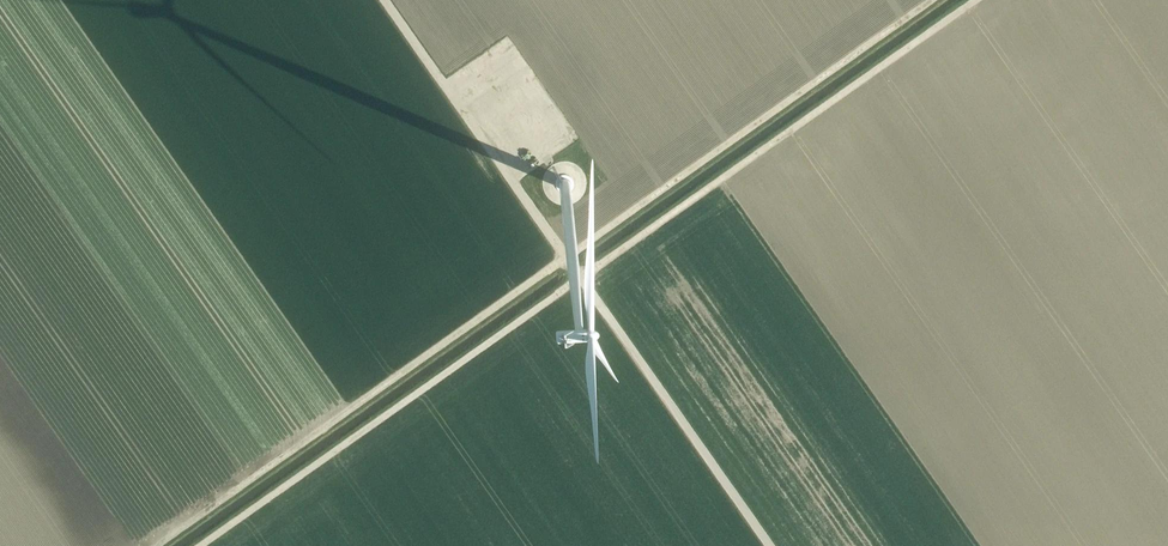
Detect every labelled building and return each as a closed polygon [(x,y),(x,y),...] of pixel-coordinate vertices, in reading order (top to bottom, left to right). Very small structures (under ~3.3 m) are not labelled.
[(556,182),(555,183),(556,184),(556,186),(556,187),(557,188),(557,189),(558,190),(559,191),(561,192),(562,192),(563,192),(564,192),(566,192),(567,192),(568,192),(569,191),(570,190),(571,190),(572,188),(573,187),(573,186),(573,185),(574,184),(574,182),(573,181),(573,180),(572,179),(572,178),(571,177),(570,176),(569,175),(567,175),(566,174),(565,174),(563,174),(562,175),(561,175),(560,176),(559,176),(558,177),(557,178),(556,179),(556,181),(556,182)]
